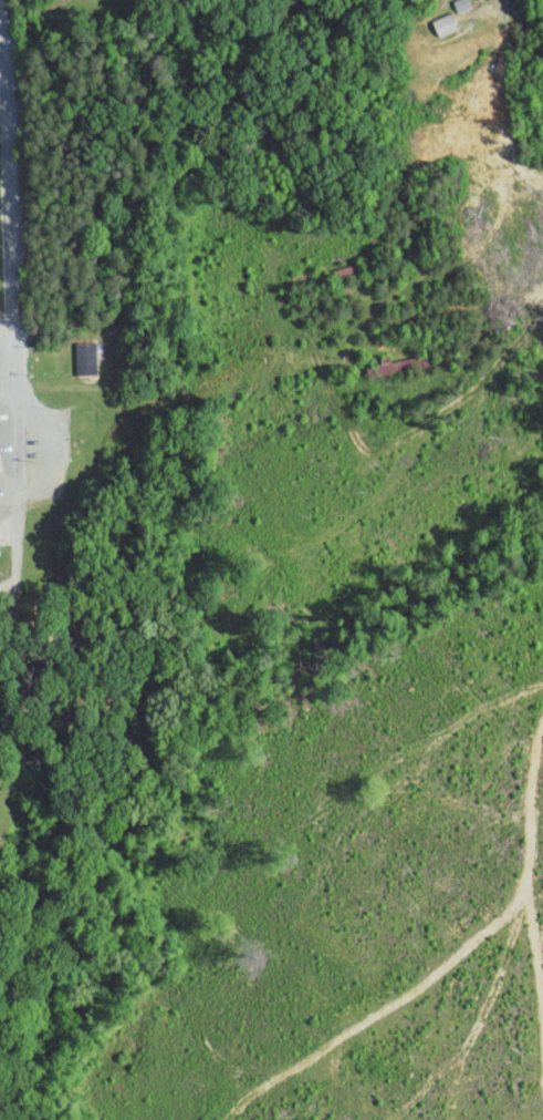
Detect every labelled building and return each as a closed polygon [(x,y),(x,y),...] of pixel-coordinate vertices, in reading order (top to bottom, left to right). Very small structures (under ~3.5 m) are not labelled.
[(444,21),(439,5),(419,12),(424,28),(444,21)] [(83,367),(82,334),(61,335),(62,367),(83,367)]
